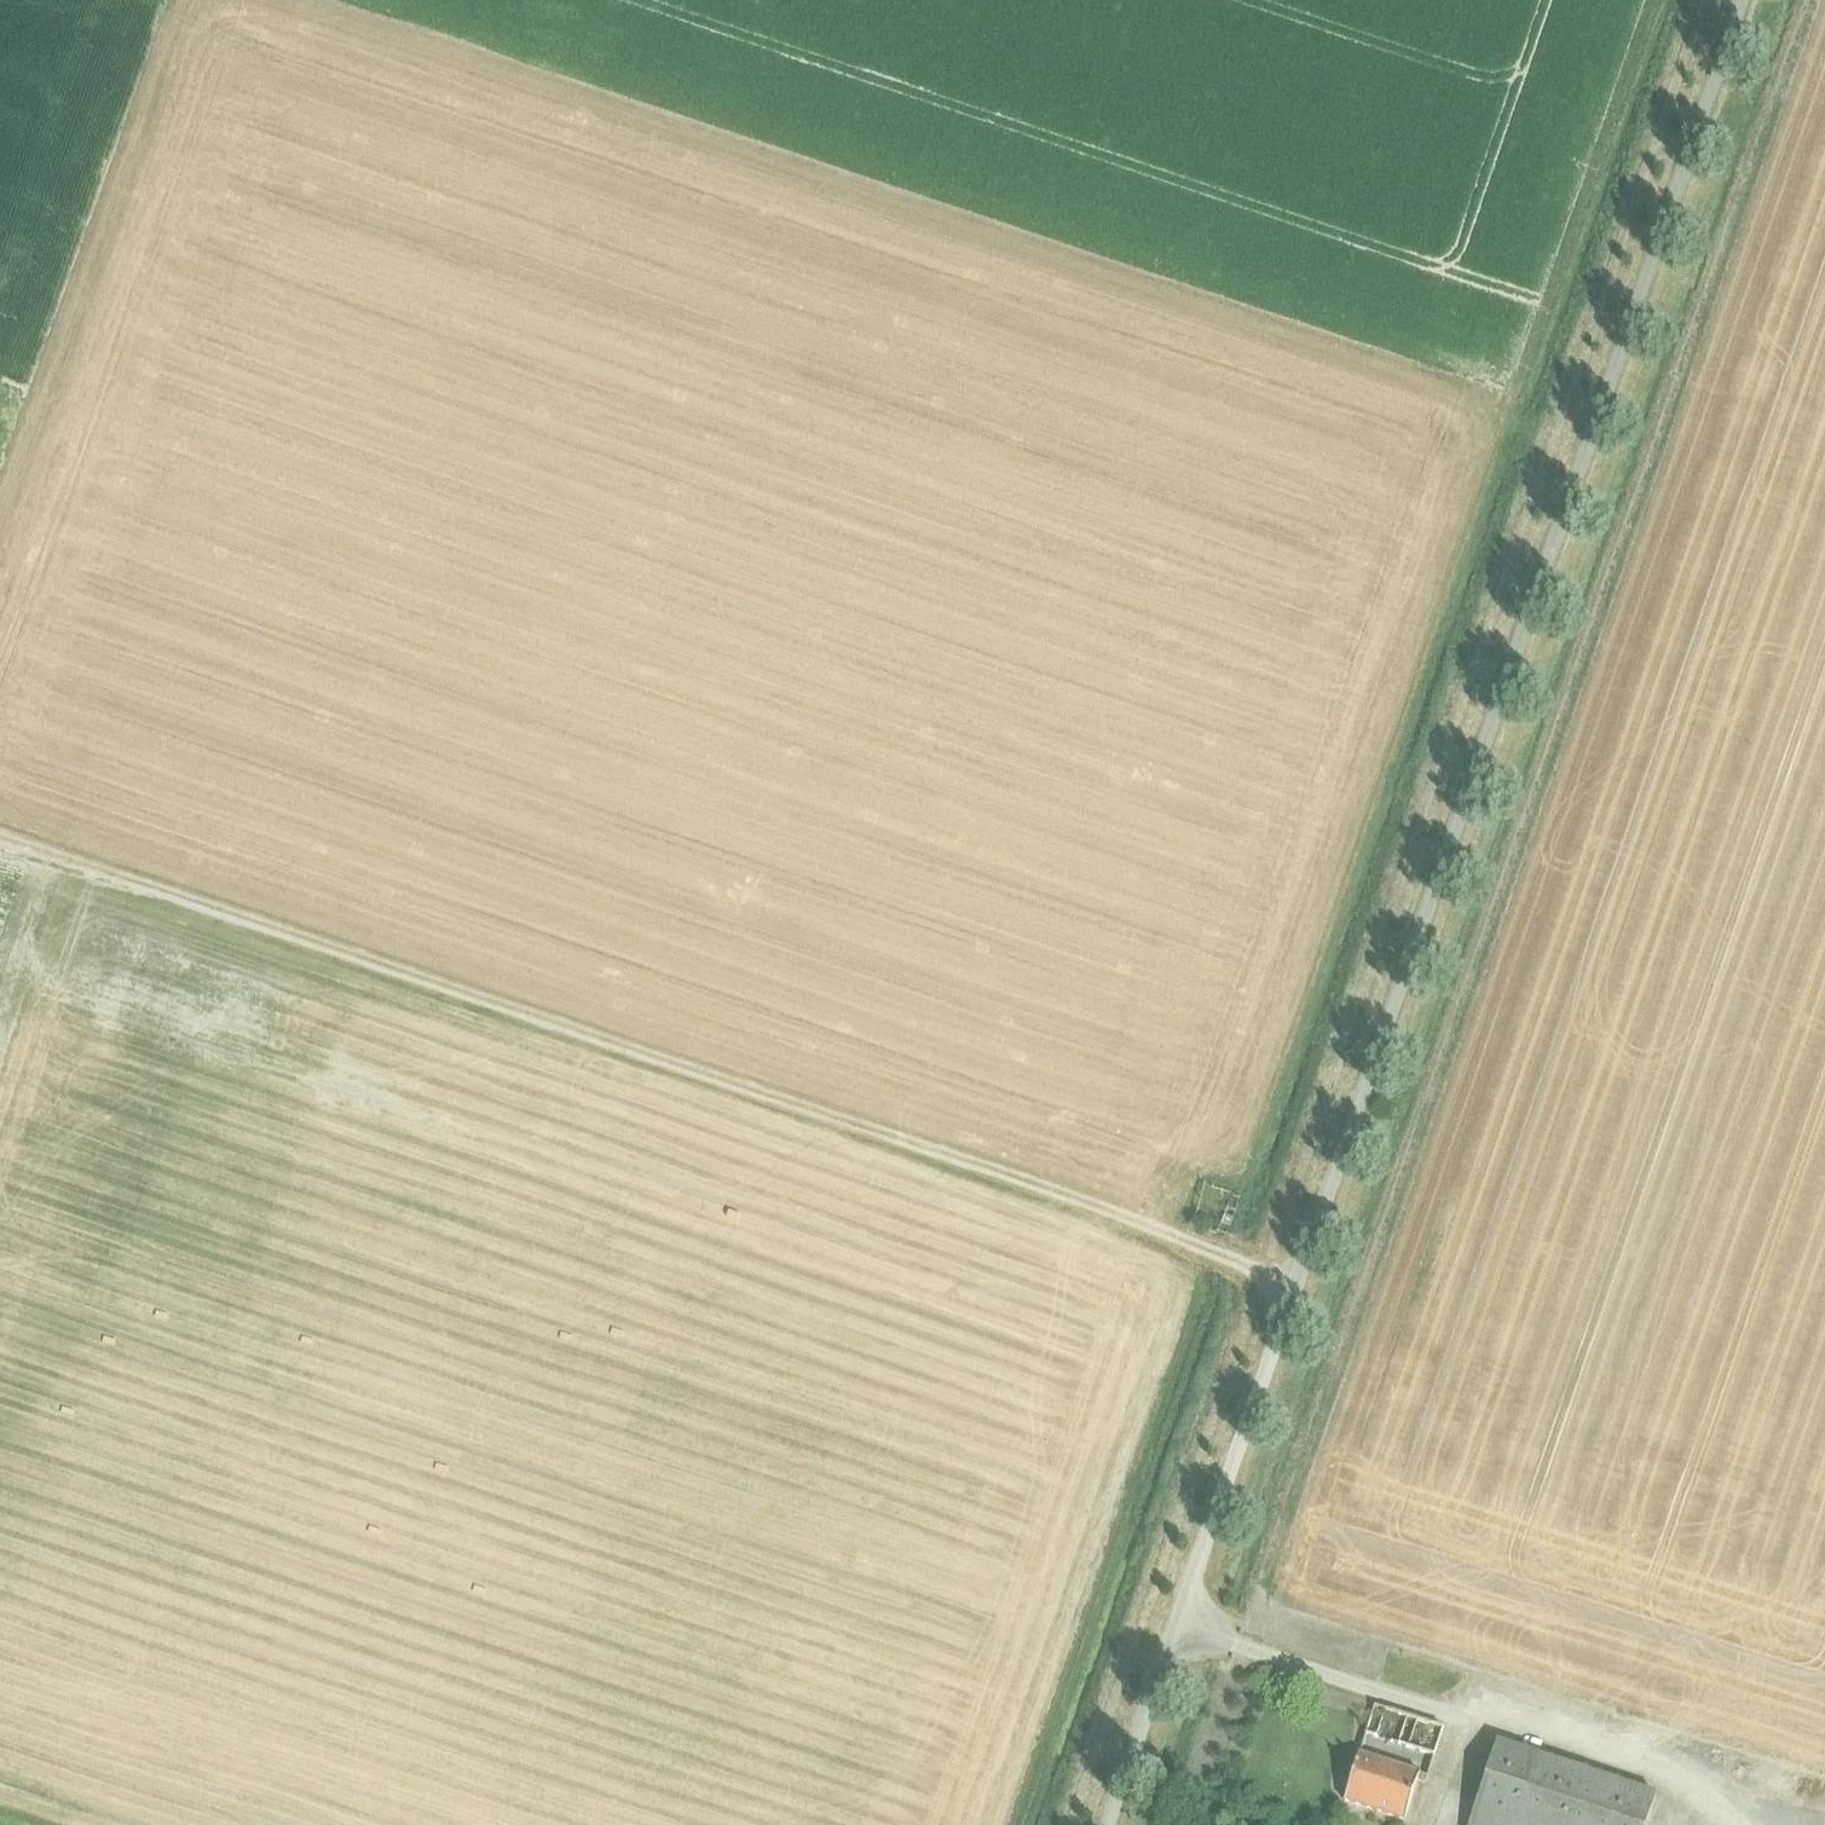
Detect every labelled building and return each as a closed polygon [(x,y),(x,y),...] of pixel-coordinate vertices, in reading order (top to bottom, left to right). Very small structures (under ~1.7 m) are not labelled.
[(1435,1755),(1444,1728),(1375,1706),(1366,1733),(1435,1755)] [(1657,1794),(1498,1741),(1469,1824),(1647,1824),(1657,1794)] [(1426,1782),(1428,1775),(1361,1753),(1346,1800),(1406,1820),(1419,1780),(1426,1782)]
